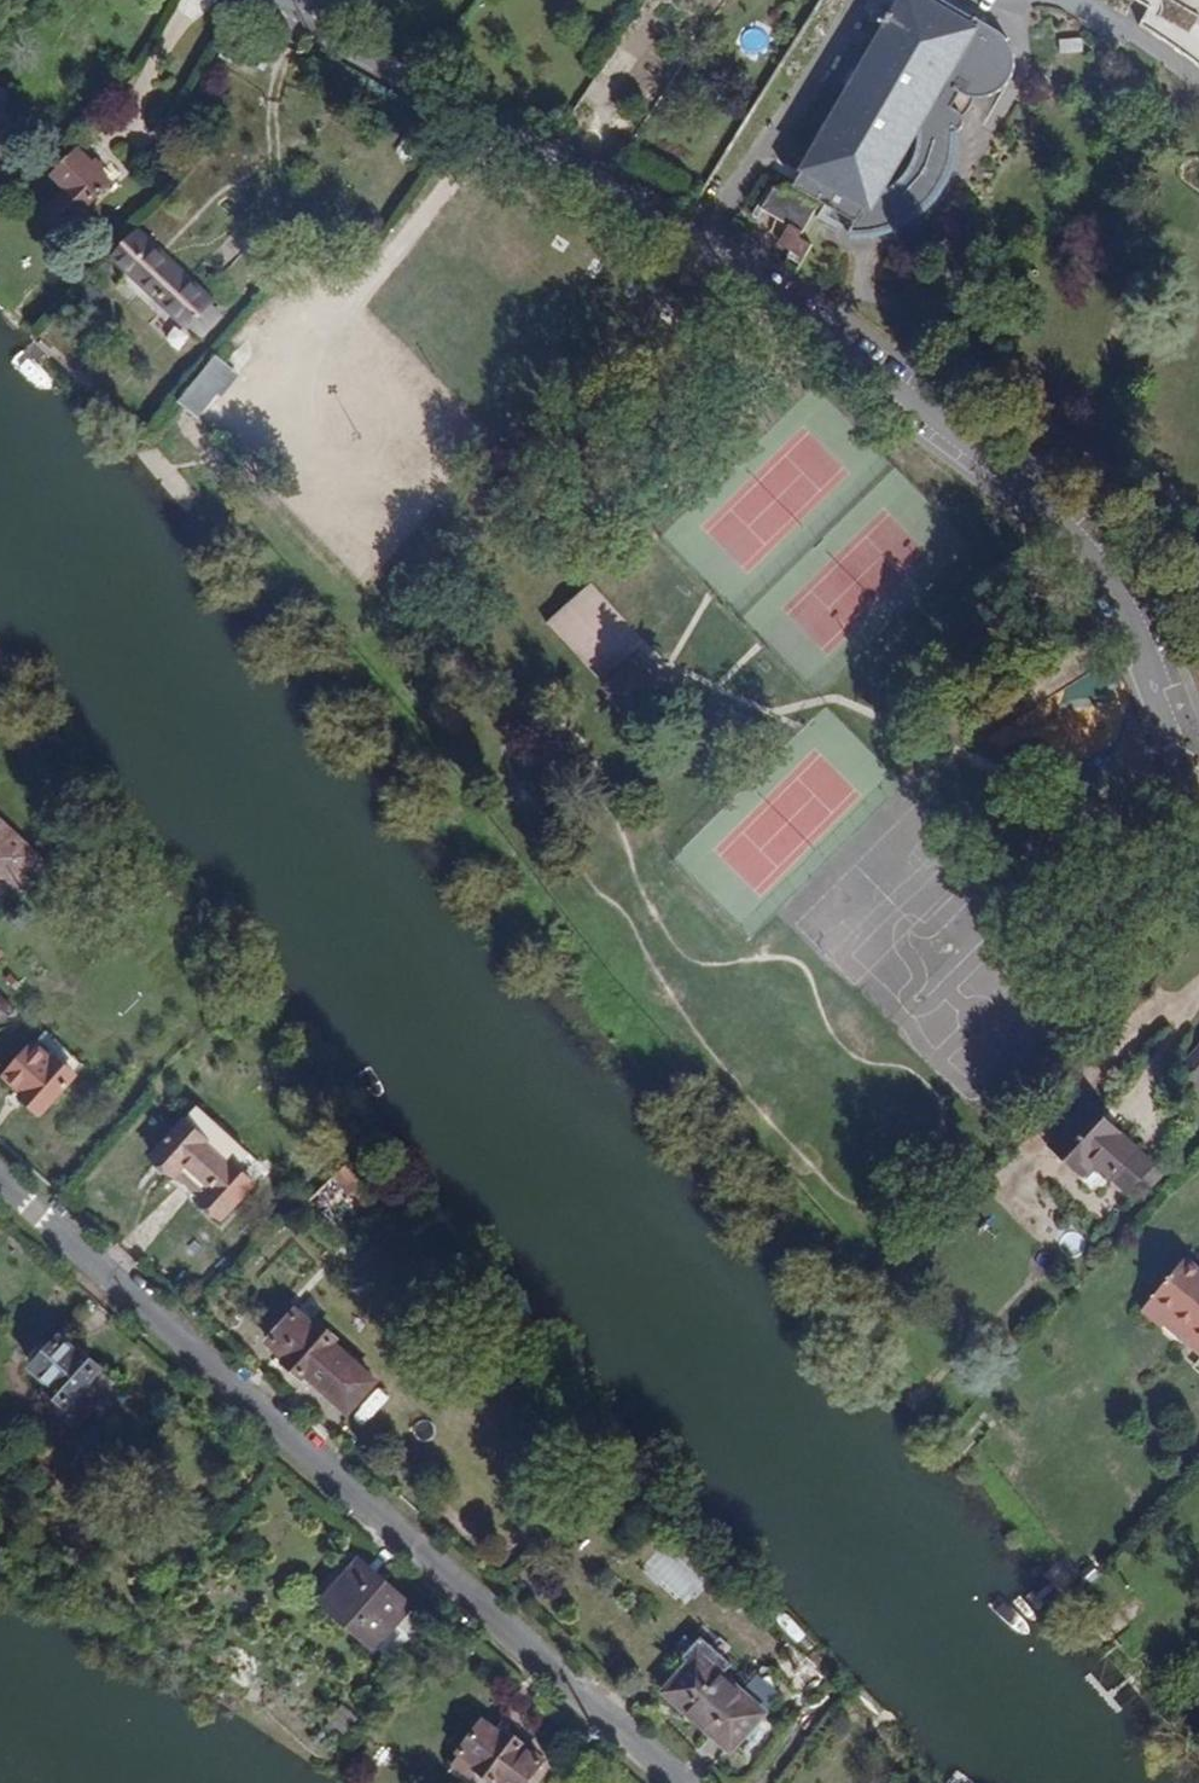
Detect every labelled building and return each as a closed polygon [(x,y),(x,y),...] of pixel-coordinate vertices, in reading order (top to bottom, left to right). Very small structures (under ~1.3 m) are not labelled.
[(911,0),(902,0),(899,6),(888,24),(895,28),(811,177),(805,173),(795,190),(858,224),(850,236),(872,235),(895,228),(914,216),(924,208),(932,198),(940,188),(942,185),(952,163),(956,144),(956,135),(964,127),(964,124),(964,120),(962,117),(960,113),(951,109),(959,95),(969,99),(982,99),(991,97),(997,82),(1004,86),(1011,78),(1012,75),(1014,70),(1014,64),(1014,58),(1012,53),(1010,47),(1007,43),(995,34),(971,22),(967,29),(911,0)] [(967,29),(971,22),(930,0),(911,0),(967,29)] [(1171,0),(1155,0),(1140,26),(1166,43),(1191,61),(1198,67),(1198,16),(1171,0)] [(895,28),(888,24),(805,173),(811,177),(895,28)] [(1061,57),(1085,56),(1084,43),(1060,45),(1061,57)] [(444,62),(439,72),(464,85),(470,75),(444,62)] [(997,82),(991,97),(1001,90),(1004,86),(997,82)] [(0,92),(0,142),(5,144),(6,137),(11,138),(15,120),(3,116),(8,94),(0,92)] [(173,125),(174,128),(174,129),(176,131),(178,133),(181,133),(183,132),(185,131),(187,128),(187,126),(186,122),(183,120),(181,119),(178,119),(176,121),(174,123),(173,125)] [(112,186),(81,152),(54,177),(68,192),(46,213),(63,232),(112,186)] [(816,208),(787,191),(785,195),(776,189),(764,208),(803,231),(816,208)] [(812,242),(786,227),(778,241),(803,256),(812,242)] [(225,317),(137,233),(115,256),(203,340),(225,317)] [(254,310),(180,400),(199,416),(273,325),(254,310)] [(590,582),(548,622),(602,678),(644,639),(590,582)] [(631,667),(608,689),(622,705),(645,682),(631,667)] [(645,682),(622,705),(636,721),(661,698),(645,682)] [(15,858),(24,847),(0,825),(0,844),(15,858)] [(24,847),(15,858),(0,844),(0,879),(2,876),(18,891),(42,864),(24,847)] [(12,1010),(0,1000),(0,1020),(2,1022),(12,1010)] [(45,1032),(32,1046),(49,1062),(53,1059),(73,1077),(82,1067),(45,1032)] [(24,1092),(20,1096),(39,1114),(73,1077),(53,1059),(49,1062),(32,1046),(6,1076),(24,1092)] [(1179,1071),(1198,1089),(1198,1050),(1179,1071)] [(1151,1168),(1089,1110),(1052,1147),(1084,1178),(1094,1168),(1109,1182),(1112,1178),(1128,1193),(1151,1168)] [(197,1200),(221,1221),(256,1181),(251,1177),(261,1166),(201,1113),(192,1124),(185,1121),(151,1159),(175,1180),(180,1174),(202,1192),(197,1200)] [(365,1209),(375,1202),(346,1164),(337,1173),(365,1209)] [(330,1183),(308,1200),(321,1217),(343,1199),(330,1183)] [(1146,1308),(1182,1341),(1198,1321),(1198,1264),(1191,1257),(1146,1308)] [(304,1376),(324,1393),(352,1363),(332,1344),(335,1341),(317,1324),(313,1329),(294,1312),(266,1343),(285,1360),(283,1362),(301,1379),(304,1376)] [(1182,1341),(1198,1356),(1198,1321),(1182,1341)] [(51,1385),(47,1391),(67,1408),(99,1368),(81,1353),(78,1357),(56,1339),(31,1369),(51,1385)] [(674,1559),(656,1575),(680,1602),(698,1587),(674,1559)] [(330,1602),(374,1643),(405,1608),(360,1568),(330,1602)] [(667,1691),(728,1747),(760,1712),(699,1656),(667,1691)] [(496,1782),(526,1782),(542,1762),(504,1733),(502,1736),(484,1723),(460,1753),(478,1767),(479,1770),(496,1782)]
